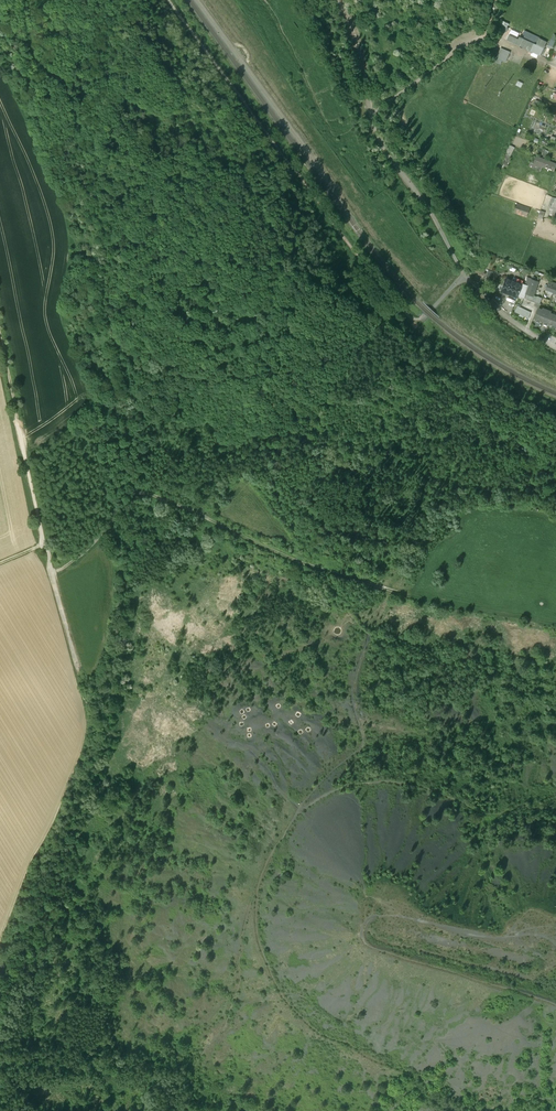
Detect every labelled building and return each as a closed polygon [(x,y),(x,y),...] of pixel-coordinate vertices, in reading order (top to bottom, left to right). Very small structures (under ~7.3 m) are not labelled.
[(518,39),(509,35),(507,39),(520,46),(523,38),(519,36),(518,39)] [(538,41),(525,35),(523,38),(520,46),(540,55),(547,42),(539,38),(538,41)] [(551,48),(555,38),(550,36),(547,47),(551,48)] [(510,52),(500,48),(495,62),(500,64),(502,61),(506,62),(510,52)] [(505,152),(511,154),(514,146),(509,144),(505,152)] [(536,155),(533,163),(542,166),(553,171),(555,164),(555,163),(536,155)] [(540,171),(542,166),(533,163),(530,161),(528,166),(540,171)] [(514,213),(527,217),(530,208),(517,203),(514,213)] [(551,207),(550,207),(547,216),(555,219),(555,209),(551,207)] [(514,271),(517,264),(513,263),(512,266),(510,265),(508,269),(514,271)] [(520,283),(506,278),(501,292),(517,298),(518,296),(517,296),(522,284),(520,283)] [(538,282),(530,279),(527,278),(527,280),(526,283),(528,284),(528,286),(522,284),(517,296),(518,296),(524,298),(526,293),(533,296),(538,282)] [(550,282),(549,285),(548,284),(546,289),(555,293),(555,284),(550,282)] [(533,296),(526,293),(524,298),(535,303),(537,297),(533,296)] [(514,313),(528,317),(530,310),(516,306),(514,313)] [(538,308),(534,319),(555,327),(555,315),(538,308)]
